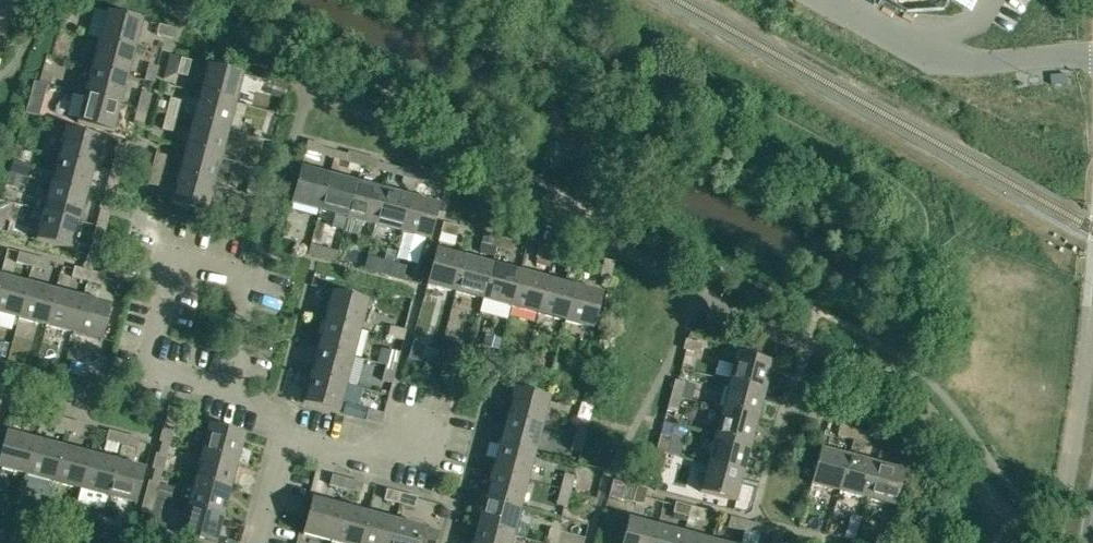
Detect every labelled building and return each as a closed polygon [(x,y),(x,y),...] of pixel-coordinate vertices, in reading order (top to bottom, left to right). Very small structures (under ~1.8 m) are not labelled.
[(8,25),(15,0),(0,0),(0,23),(8,25)] [(107,11),(99,39),(135,49),(143,21),(107,11)] [(175,29),(159,25),(156,35),(173,39),(175,29)] [(128,76),(135,49),(99,39),(92,67),(128,76)] [(191,61),(181,58),(177,74),(187,76),(191,61)] [(154,83),(158,67),(149,65),(145,81),(154,83)] [(207,65),(199,94),(236,103),(244,74),(207,65)] [(121,104),(128,76),(92,67),(84,95),(121,104)] [(141,93),(137,109),(148,111),(152,95),(141,93)] [(229,131),(236,103),(199,94),(192,121),(229,131)] [(113,133),(121,104),(84,95),(77,123),(113,133)] [(170,99),(166,114),(176,117),(180,101),(170,99)] [(148,111),(137,109),(133,124),(144,127),(148,111)] [(176,117),(166,114),(162,130),(172,132),(176,117)] [(192,121),(185,149),(222,158),(229,131),(192,121)] [(58,156),(94,166),(102,138),(65,128),(58,156)] [(323,145),(308,141),(305,152),(320,156),(323,145)] [(185,149),(178,176),(215,186),(222,158),(185,149)] [(364,156),(349,152),(346,163),(361,167),(364,156)] [(166,156),(155,153),(151,169),(162,171),(166,156)] [(58,156),(50,185),(87,194),(94,166),(58,156)] [(120,174),(125,158),(114,156),(110,171),(120,174)] [(379,160),(364,156),(361,167),(376,171),(379,160)] [(418,171),(403,167),(400,177),(415,181),(418,171)] [(291,204),(319,212),(329,175),(301,168),(291,204)] [(151,169),(147,184),(157,187),(162,171),(151,169)] [(120,174),(110,171),(106,186),(116,189),(120,174)] [(434,175),(418,171),(415,181),(431,186),(434,175)] [(357,183),(329,175),(319,212),(347,219),(357,183)] [(215,186),(178,176),(171,205),(207,214),(215,186)] [(384,190),(357,183),(347,219),(374,226),(384,190)] [(80,222),(87,194),(50,185),(43,212),(80,222)] [(384,190),(374,226),(401,233),(411,197),(384,190)] [(439,205),(411,197),(401,233),(430,241),(439,205)] [(100,210),(96,226),(106,228),(110,213),(100,210)] [(72,250),(80,222),(43,212),(36,241),(72,250)] [(443,223),(440,233),(456,237),(458,227),(443,223)] [(92,241),(102,244),(106,228),(96,226),(92,241)] [(480,243),(496,247),(499,237),(483,233),(480,243)] [(499,237),(496,247),(511,252),(514,241),(499,237)] [(554,252),(538,248),(535,258),(551,262),(554,252)] [(426,285),(455,293),(464,256),(436,249),(426,285)] [(554,252),(551,262),(566,266),(569,256),(554,252)] [(16,263),(32,267),(34,257),(19,253),(16,263)] [(492,264),(464,256),(455,293),(482,300),(492,264)] [(50,261),(34,257),(32,267),(47,271),(50,261)] [(614,262),(604,259),(600,275),(610,278),(614,262)] [(519,271),(492,264),(482,300),(510,307),(519,271)] [(89,271),(74,267),(71,277),(86,281),(89,271)] [(104,275),(89,271),(86,281),(102,285),(104,275)] [(546,278),(519,271),(510,307),(537,314),(546,278)] [(18,319),(27,283),(0,276),(0,315),(18,319)] [(574,285),(546,278),(537,314),(564,322),(574,285)] [(27,283),(18,319),(45,327),(55,290),(27,283)] [(602,293),(574,285),(564,322),(593,329),(602,293)] [(82,298),(55,290),(45,327),(72,334),(82,298)] [(331,291),(324,320),(360,329),(368,301),(331,291)] [(111,305),(82,298),(72,334),(101,342),(111,305)] [(317,348),(353,357),(360,329),(324,320),(317,348)] [(387,337),(403,341),(405,331),(390,327),(387,337)] [(685,340),(683,350),(699,354),(701,344),(685,340)] [(346,384),(353,357),(317,348),(310,375),(346,384)] [(385,365),(395,368),(399,353),(389,350),(385,365)] [(772,362),(736,353),(729,381),(765,390),(772,362)] [(395,368),(385,365),(381,381),(391,384),(395,368)] [(310,375),(302,404),(339,413),(346,384),(310,375)] [(685,383),(675,380),(670,396),(682,398),(685,383)] [(765,390),(729,381),(721,409),(758,418),(765,390)] [(506,415),(543,425),(550,397),(513,388),(506,415)] [(682,398),(670,396),(666,411),(678,414),(682,398)] [(342,412),(359,416),(362,405),(362,404),(359,404),(345,400),(342,412)] [(28,410),(13,406),(10,417),(25,421),(28,410)] [(168,407),(165,417),(181,421),(184,411),(168,407)] [(751,446),(758,418),(721,409),(714,436),(751,446)] [(368,410),(365,420),(381,424),(383,414),(368,410)] [(499,443),(535,453),(543,425),(506,415),(499,443)] [(51,427),(66,431),(69,421),(53,417),(51,427)] [(574,435),(585,437),(589,422),(578,419),(574,435)] [(84,425),(69,421),(66,431),(81,435),(84,425)] [(245,434),(209,424),(201,453),(237,462),(245,434)] [(855,429),(840,425),(837,436),(852,440),(855,429)] [(173,429),(163,426),(159,441),(169,444),(173,429)] [(870,433),(855,429),(852,440),(867,444),(870,433)] [(105,442),(121,446),(123,435),(108,431),(105,442)] [(25,476),(34,440),(6,432),(0,454),(0,470),(25,476)] [(139,439),(123,435),(121,446),(136,450),(139,439)] [(585,437),(574,435),(570,450),(581,453),(585,437)] [(670,438),(660,435),(656,451),(666,453),(670,438)] [(714,436),(707,464),(743,473),(751,446),(714,436)] [(908,455),(912,439),(902,436),(898,452),(908,455)] [(61,447),(34,440),(25,476),(52,484),(61,447)] [(492,471),(528,480),(535,453),(499,443),(492,471)] [(89,454),(61,447),(52,484),(80,491),(89,454)] [(810,484),(838,492),(848,456),(820,448),(810,484)] [(666,453),(656,451),(652,466),(662,469),(666,453)] [(156,453),(152,469),(162,472),(166,456),(156,453)] [(194,480),(230,490),(237,462),(201,453),(194,480)] [(89,454),(80,491),(107,498),(117,462),(89,454)] [(875,463),(848,456),(838,492),(866,499),(875,463)] [(145,469),(117,462),(107,498),(135,506),(145,469)] [(894,507),(904,471),(875,463),(866,499),(894,507)] [(743,473),(707,464),(700,492),(736,502),(743,473)] [(528,480),(492,471),(484,498),(521,508),(528,480)] [(560,489),(570,492),(574,477),(564,474),(560,489)] [(347,479),(332,475),(329,485),(344,489),(347,479)] [(363,483),(347,479),(344,489),(360,493),(363,483)] [(187,507),(223,517),(230,490),(194,480),(187,507)] [(148,481),(144,496),(154,499),(159,483),(148,481)] [(608,497),(632,503),(636,487),(612,481),(608,497)] [(646,489),(636,487),(632,503),(642,506),(646,489)] [(399,504),(402,493),(386,489),(384,500),(399,504)] [(570,492),(560,489),(556,505),(566,507),(570,492)] [(417,497),(402,493),(399,504),(414,508),(417,497)] [(154,499),(144,496),(140,512),(150,514),(154,499)] [(302,534),(330,542),(340,505),(312,498),(302,534)] [(484,498),(477,526),(513,535),(521,508),(484,498)] [(673,513),(688,517),(691,507),(675,503),(673,513)] [(340,505),(330,542),(335,542),(360,542),(368,513),(340,505)] [(187,507),(179,536),(206,542),(216,542),(223,517),(187,507)] [(691,507),(688,517),(704,521),(706,511),(691,507)] [(395,520),(368,513),(360,542),(389,542),(395,520)] [(728,528),(743,532),(746,522),(730,518),(728,528)] [(657,526),(628,519),(622,542),(652,542),(657,526)] [(389,542),(435,542),(438,531),(395,520),(389,542)] [(761,526),(746,522),(743,532),(758,536),(761,526)] [(855,540),(859,527),(849,524),(845,537),(855,540)] [(472,542),(511,542),(513,535),(477,526),(472,542)] [(657,526),(652,542),(681,542),(684,534),(657,526)] [(114,527),(110,542),(124,542),(127,530),(114,527)] [(560,531),(550,529),(546,542),(557,542),(560,531)] [(684,534),(681,542),(711,542),(711,541),(684,534)]
